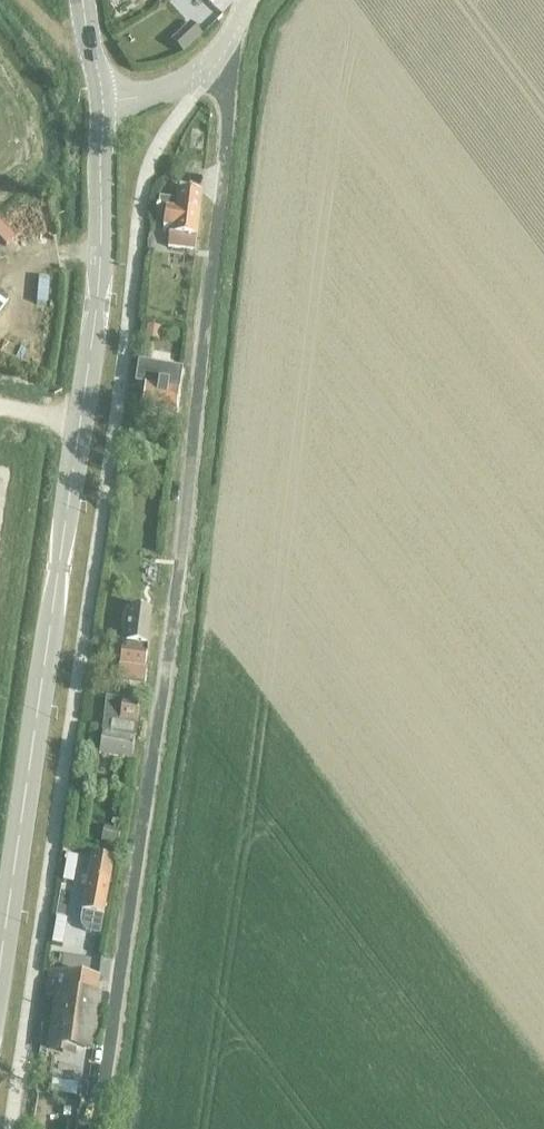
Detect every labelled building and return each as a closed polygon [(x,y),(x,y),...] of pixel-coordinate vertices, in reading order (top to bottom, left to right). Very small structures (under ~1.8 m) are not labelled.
[(191,23),(172,41),(184,53),(203,35),(191,23)] [(161,198),(160,207),(200,212),(202,196),(179,193),(178,200),(162,198),(161,198)] [(156,207),(155,214),(166,215),(165,228),(170,228),(169,234),(171,234),(169,246),(196,249),(200,212),(160,207),(156,207)] [(146,327),(145,340),(158,342),(160,329),(146,327)] [(140,363),(137,382),(146,383),(142,411),(175,415),(181,371),(182,369),(140,363)] [(143,683),(152,613),(149,613),(151,600),(135,599),(133,611),(130,610),(126,652),(122,652),(120,668),(122,668),(120,681),(143,683)] [(100,727),(134,731),(135,723),(136,723),(139,702),(104,698),(100,727)] [(134,731),(100,727),(100,733),(97,756),(130,760),(134,731)] [(115,847),(118,834),(103,831),(101,844),(115,847)] [(66,857),(62,883),(72,885),(77,859),(66,857)] [(83,913),(81,925),(81,926),(86,932),(89,933),(99,935),(102,916),(111,861),(92,858),(83,913)] [(55,919),(51,945),(61,947),(66,921),(55,919)] [(46,970),(42,995),(56,997),(49,1050),(89,1056),(96,1005),(95,1005),(96,997),(99,977),(46,970)]
